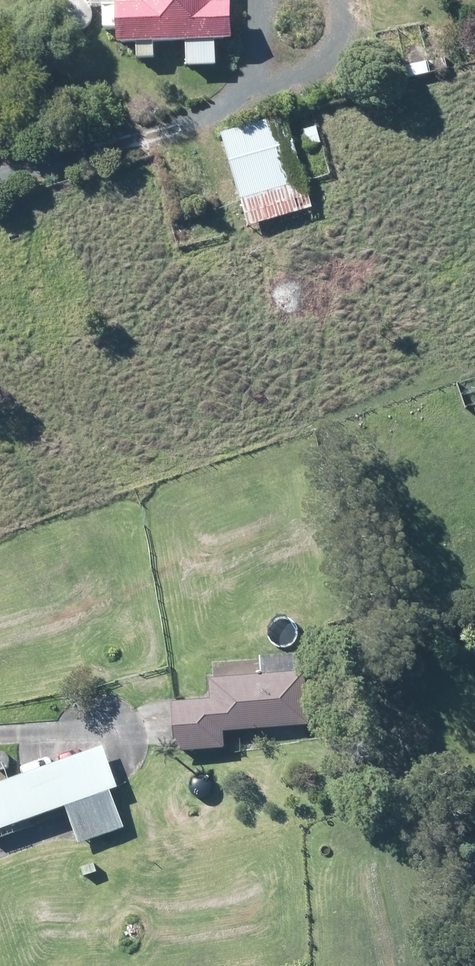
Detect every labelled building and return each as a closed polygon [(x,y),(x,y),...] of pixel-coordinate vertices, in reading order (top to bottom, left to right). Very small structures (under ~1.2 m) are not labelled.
[(122,4),(107,4),(109,28),(123,28),(123,42),(141,41),(141,58),(159,57),(158,40),(190,40),(190,65),(220,65),(219,39),(237,38),(236,2),(228,3),(228,0),(122,0),(122,4)] [(427,58),(431,73),(445,69),(441,54),(427,58)] [(398,80),(411,78),(407,64),(395,67),(398,80)] [(316,207),(289,119),(288,114),(223,134),(251,227),(316,207)] [(306,130),(308,138),(311,148),(323,144),(318,127),(317,128),(306,130)] [(226,730),(305,725),(312,724),(309,671),(303,671),(213,678),(214,699),(175,702),(178,750),(227,747),(226,730)] [(122,786),(106,744),(21,776),(0,783),(0,831),(69,805),(82,843),(127,826),(125,820),(119,805),(117,799),(113,789),(122,786)] [(29,859),(30,868),(38,866),(36,857),(29,859)] [(118,863),(120,872),(129,870),(126,861),(118,863)]
